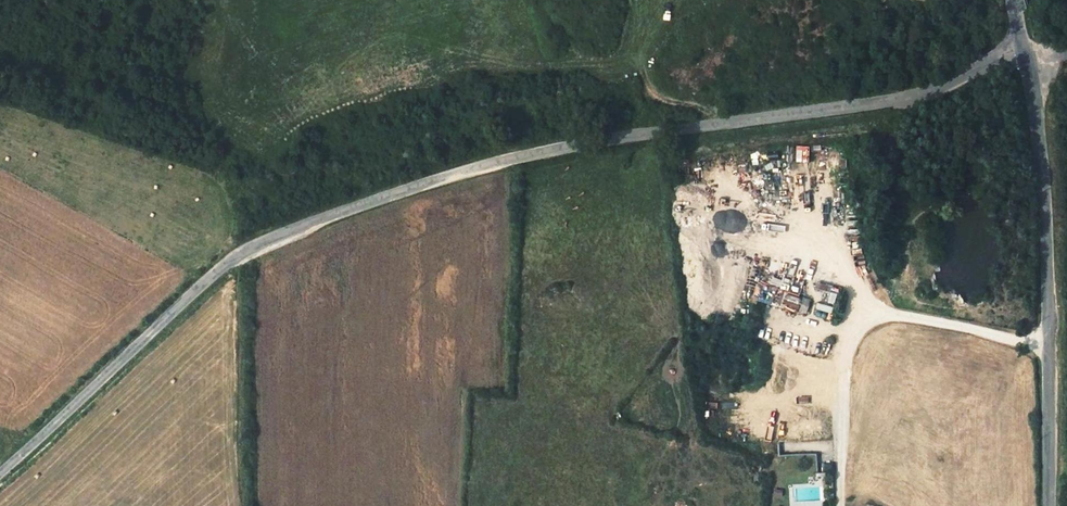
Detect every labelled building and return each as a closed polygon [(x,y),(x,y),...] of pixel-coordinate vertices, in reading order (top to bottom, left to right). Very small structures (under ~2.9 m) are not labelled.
[(754,293),(781,298),(779,310),(798,313),(806,314),(809,299),(800,298),(801,292),(764,285),(765,284),(756,282),(754,293)] [(816,310),(831,313),(832,306),(817,303),(816,310)]
